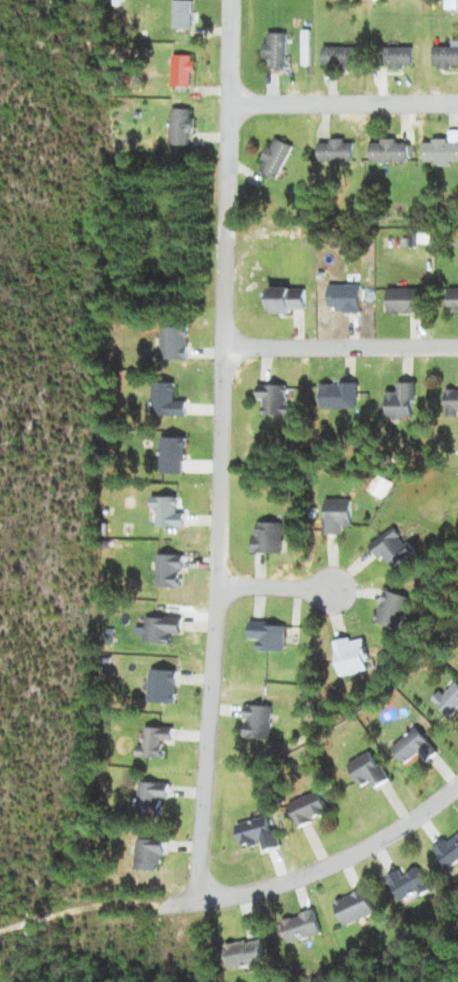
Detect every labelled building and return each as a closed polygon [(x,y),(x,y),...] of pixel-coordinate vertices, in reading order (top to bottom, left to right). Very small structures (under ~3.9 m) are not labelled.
[(192,30),(192,0),(173,0),(173,30),(192,30)] [(287,33),(266,33),(266,69),(287,69),(287,33)] [(435,46),(435,66),(457,66),(457,46),(435,46)] [(358,67),(358,47),(324,47),(324,67),(358,67)] [(414,47),(377,47),(377,66),(414,66),(414,47)] [(191,55),(172,55),(172,88),(191,88),(191,55)] [(173,145),(193,145),(193,108),(173,108),(173,145)] [(451,131),(452,140),(428,141),(428,163),(457,163),(457,131),(451,131)] [(280,178),(294,146),(274,137),(260,170),(280,178)] [(355,161),(355,140),(319,140),(319,161),(355,161)] [(411,161),(411,141),(373,141),(373,161),(411,161)] [(363,311),(363,285),(332,285),(332,311),(363,311)] [(450,287),(450,311),(457,311),(457,287),(450,287)] [(269,312),(307,312),(307,288),(269,288),(269,312)] [(390,312),(424,312),(424,288),(390,288),(390,312)] [(189,326),(163,326),(163,359),(189,359),(189,326)] [(187,401),(176,401),(176,382),(153,382),(153,415),(187,415),(187,401)] [(415,418),(415,382),(398,382),(398,392),(387,392),(387,418),(415,418)] [(358,409),(358,383),(321,383),(321,409),(358,409)] [(289,415),(289,384),(259,384),(259,399),(265,399),(265,415),(289,415)] [(447,390),(448,413),(457,412),(457,390),(447,390)] [(161,438),(161,474),(185,474),(185,438),(161,438)] [(371,489),(384,499),(394,484),(381,474),(371,489)] [(183,512),(177,512),(177,498),(153,497),(152,527),(182,527),(183,512)] [(341,525),(352,525),(352,499),(326,499),(325,534),(341,535),(341,525)] [(282,523),(253,523),(253,553),(282,553),(282,523)] [(372,547),(389,570),(414,551),(397,528),(372,547)] [(156,588),(181,588),(181,555),(156,555),(156,588)] [(373,623),(399,630),(408,598),(382,590),(373,623)] [(169,644),(170,634),(179,634),(180,617),(146,616),(145,643),(169,644)] [(285,624),(248,624),(248,640),(258,640),(258,651),(285,651),(285,624)] [(361,637),(333,641),(338,675),(366,671),(361,637)] [(149,703),(176,703),(176,670),(149,670),(149,703)] [(457,710),(457,682),(455,679),(434,700),(451,717),(457,710)] [(243,737),(269,738),(270,706),(244,705),(243,737)] [(164,740),(172,741),(173,727),(142,727),(141,757),(163,757),(164,740)] [(438,752),(418,727),(392,747),(405,763),(419,752),(426,761),(438,752)] [(370,749),(347,764),(361,786),(370,780),(376,788),(390,779),(370,749)] [(168,782),(140,782),(139,814),(167,815),(168,782)] [(287,804),(297,827),(329,813),(319,790),(287,804)] [(236,824),(240,845),(262,840),(264,850),(279,847),(272,816),(236,824)] [(457,861),(457,831),(435,849),(450,867),(457,861)] [(137,854),(137,869),(162,870),(163,835),(139,835),(139,844),(131,844),(131,854),(137,854)] [(430,886),(418,867),(405,875),(401,869),(388,876),(404,902),(430,886)] [(335,903),(346,926),(377,911),(365,888),(335,903)] [(282,920),(289,943),(323,933),(316,910),(282,920)] [(266,963),(262,938),(224,945),(228,969),(266,963)]
